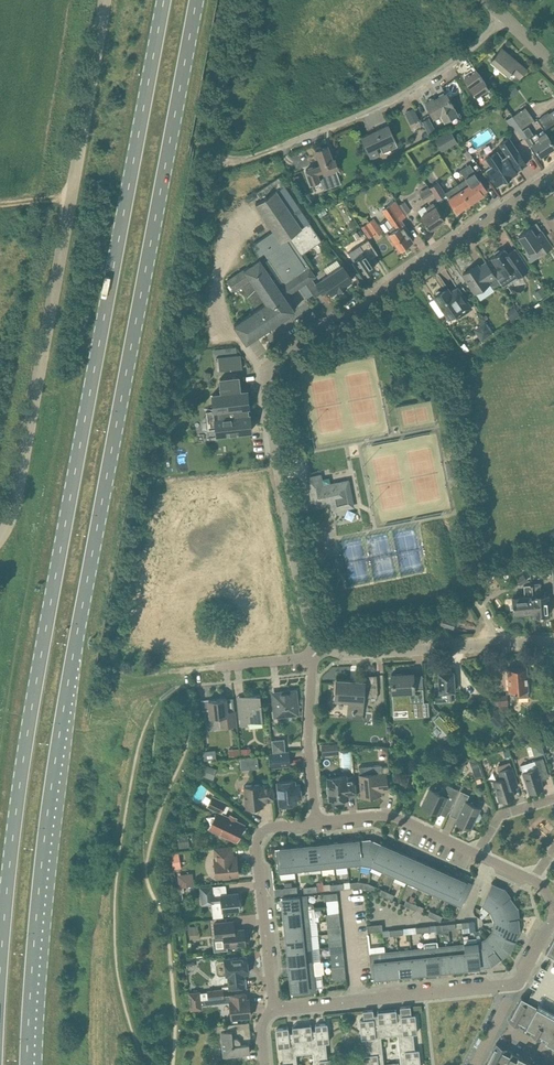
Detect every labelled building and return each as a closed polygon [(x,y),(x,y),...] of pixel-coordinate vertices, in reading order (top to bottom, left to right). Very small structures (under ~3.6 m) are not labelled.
[(519,62),(502,47),(492,60),(508,74),(512,70),(520,77),(527,69),(519,62)] [(490,89),(476,69),(464,78),(470,87),(477,97),(490,89)] [(519,91),(516,87),(501,98),(504,102),(519,91)] [(434,98),(426,102),(434,116),(441,113),(444,120),(457,113),(452,102),(447,93),(435,99),(434,98)] [(469,114),(477,110),(474,106),(467,109),(469,114)] [(526,107),(513,116),(523,128),(534,120),(526,107)] [(414,109),(406,113),(411,123),(419,119),(414,109)] [(539,119),(546,129),(553,124),(553,121),(548,112),(539,119)] [(430,118),(423,122),(430,134),(437,131),(430,118)] [(362,136),(372,158),(379,156),(375,146),(379,144),(383,152),(398,145),(394,137),(388,124),(362,136)] [(458,142),(451,130),(435,139),(442,151),(458,142)] [(536,132),(531,136),(535,142),(532,144),(541,156),(547,152),(548,152),(548,151),(553,147),(553,144),(549,137),(545,132),(539,136),(536,132)] [(487,167),(498,184),(517,172),(515,170),(517,168),(518,170),(527,164),(518,150),(510,137),(500,144),(509,157),(507,158),(506,156),(503,158),(498,150),(486,158),(484,155),(475,161),(481,169),(489,164),(490,166),(487,167)] [(317,173),(324,170),(325,174),(339,169),(335,157),(332,158),(328,145),(316,149),(321,164),(306,170),(311,184),(320,181),(317,173)] [(461,189),(470,202),(483,194),(482,191),(487,188),(470,163),(460,170),(466,178),(458,183),(462,189),(461,189)] [(267,235),(301,286),(306,282),(316,276),(301,254),(321,241),(290,194),(294,191),(286,180),(283,182),(279,177),(257,192),(260,197),(255,203),(274,231),(267,235)] [(431,187),(434,192),(438,199),(446,193),(445,192),(438,182),(431,187)] [(457,211),(470,202),(461,189),(458,184),(445,192),(446,193),(457,211)] [(423,199),(434,192),(431,187),(429,187),(420,193),(423,199)] [(399,205),(396,200),(383,209),(389,217),(380,223),(385,231),(394,225),(396,228),(389,233),(390,234),(390,238),(391,240),(395,241),(400,249),(413,241),(407,232),(409,230),(401,219),(406,216),(405,214),(399,205)] [(399,205),(405,214),(411,211),(405,201),(399,205)] [(421,215),(431,229),(445,219),(439,210),(434,202),(427,207),(429,210),(423,213),(421,209),(419,210),(418,212),(420,215),(421,215)] [(384,232),(375,218),(362,226),(369,238),(375,235),(376,237),(384,232)] [(536,234),(532,227),(519,236),(530,252),(537,247),(541,254),(553,246),(542,230),(536,234)] [(301,286),(267,235),(250,246),(258,257),(233,274),(230,269),(226,271),(225,274),(228,277),(234,288),(240,284),(256,308),(234,323),(247,342),(293,311),(295,310),(286,296),(300,286),(301,286)] [(354,261),(363,275),(375,267),(370,259),(377,254),(378,254),(368,239),(359,245),(365,253),(354,261)] [(495,255),(486,261),(487,262),(501,283),(503,286),(529,269),(515,248),(507,253),(504,248),(502,250),(499,249),(495,252),(495,255)] [(501,283),(487,262),(479,267),(477,264),(463,274),(476,292),(490,283),(493,288),(501,283)] [(338,289),(339,290),(347,285),(346,283),(352,279),(343,265),(322,279),(323,280),(316,284),(323,294),(329,289),(332,293),(338,289)] [(307,298),(314,294),(306,282),(301,286),(300,286),(307,298)] [(436,296),(435,297),(449,318),(455,314),(457,318),(472,308),(458,287),(451,291),(448,288),(443,291),(441,290),(439,290),(437,291),(436,293),(436,296)] [(543,289),(535,295),(540,301),(548,295),(543,289)] [(520,314),(515,307),(506,312),(511,320),(520,314)] [(493,333),(486,322),(474,329),(482,340),(493,333)] [(218,357),(220,371),(243,368),(241,355),(218,357)] [(217,432),(251,429),(250,412),(248,412),(248,405),(249,405),(247,388),(241,388),(239,374),(221,376),(222,389),(213,390),(214,407),(206,408),(208,426),(216,425),(217,432)] [(354,505),(349,480),(323,485),(321,474),(318,475),(308,477),(313,501),(316,501),(317,505),(316,505),(316,506),(323,504),(330,503),(332,509),(354,505)] [(220,491),(210,492),(211,504),(226,503),(224,491),(220,491)] [(197,506),(211,504),(210,492),(200,493),(195,494),(197,506)] [(517,578),(521,585),(528,581),(524,574),(517,578)] [(540,582),(532,583),(534,614),(535,615),(549,614),(548,599),(552,599),(551,593),(541,593),(540,582)] [(534,614),(532,583),(530,583),(531,584),(524,585),(525,596),(512,597),(514,612),(528,610),(529,614),(534,614)] [(440,617),(439,621),(442,624),(441,624),(442,624),(450,626),(450,627),(451,627),(453,619),(452,619),(444,616),(445,616),(444,615),(444,616),(440,617)] [(526,666),(508,668),(509,679),(509,691),(510,691),(511,696),(515,695),(515,697),(528,696),(527,677),(526,666)] [(455,691),(454,670),(439,671),(439,681),(435,681),(436,689),(440,689),(440,692),(447,691),(447,700),(455,700),(455,691)] [(413,673),(392,674),(393,692),(394,702),(408,701),(408,702),(424,702),(423,688),(414,688),(413,673)] [(364,681),(336,679),(335,699),(349,700),(348,719),(362,720),(363,697),(377,698),(378,689),(377,674),(364,675),(364,681)] [(298,707),(296,690),(281,692),(282,700),(273,701),(275,712),(281,711),(282,716),(293,714),(292,714),(298,713),(297,707),(298,707)] [(263,720),(260,694),(245,695),(246,710),(239,710),(241,725),(248,725),(248,722),(263,720)] [(507,695),(494,696),(495,708),(498,711),(508,710),(507,695)] [(227,711),(226,697),(209,699),(211,717),(220,716),(221,727),(237,725),(235,710),(227,711)] [(490,715),(496,710),(486,701),(481,706),(490,715)] [(490,715),(488,718),(493,722),(501,715),(496,710),(490,715)] [(454,729),(440,715),(435,720),(448,734),(454,729)] [(272,740),(273,752),(286,751),(285,739),(272,740)] [(541,741),(531,744),(535,756),(545,753),(541,741)] [(322,744),(323,756),(340,754),(339,743),(330,744),(322,744)] [(231,746),(232,757),(240,756),(239,746),(231,746)] [(289,751),(286,751),(273,752),(269,753),(270,767),(290,765),(289,751)] [(241,759),(242,769),(259,768),(257,757),(241,759)] [(547,771),(543,757),(521,764),(530,792),(544,788),(539,774),(547,771)] [(472,765),(477,778),(484,776),(480,763),(472,765)] [(203,774),(214,778),(217,767),(206,764),(203,774)] [(372,773),(360,774),(362,796),(377,795),(377,791),(388,790),(386,766),(372,768),(372,773)] [(516,779),(512,766),(499,770),(502,778),(494,781),(500,801),(514,796),(509,781),(516,779)] [(346,775),(328,777),(329,785),(327,787),(328,792),(330,793),(331,799),(348,798),(348,795),(356,794),(354,777),(346,778),(346,775)] [(295,780),(278,782),(280,804),(297,802),(297,798),(301,798),(300,784),(295,784),(295,780)] [(260,783),(244,785),(247,808),(263,806),(263,802),(274,800),(272,784),(261,785),(260,783)] [(459,789),(448,784),(438,792),(430,788),(422,805),(440,813),(444,803),(451,806),(459,789)] [(469,794),(461,790),(454,804),(462,808),(456,821),(471,828),(474,820),(477,821),(480,821),(482,816),(481,813),(478,812),(480,807),(466,801),(469,794)] [(208,805),(221,811),(225,802),(212,796),(208,805)] [(244,825),(217,812),(210,828),(236,840),(244,825)] [(190,847),(189,835),(178,836),(180,848),(190,847)] [(371,838),(358,839),(360,864),(361,864),(369,865),(374,840),(371,839),(371,838)] [(347,865),(360,864),(358,839),(345,841),(347,865)] [(388,846),(374,840),(369,865),(371,866),(378,869),(388,846)] [(345,841),(332,842),(334,867),(347,865),(345,841)] [(321,868),(334,867),(332,842),(319,844),(321,868)] [(319,844),(306,845),(308,870),(321,868),(319,844)] [(306,845),(292,846),(295,871),(308,870),(306,845)] [(232,846),(215,848),(216,858),(214,858),(216,877),(239,874),(237,855),(233,856),(232,846)] [(279,873),(295,871),(292,846),(276,848),(276,849),(277,849),(279,873)] [(402,852),(388,846),(378,869),(391,875),(402,852)] [(178,851),(171,852),(174,869),(181,867),(178,851)] [(415,858),(402,852),(391,875),(405,881),(415,858)] [(429,865),(415,858),(405,881),(419,887),(429,865)] [(419,887),(433,893),(443,871),(429,865),(419,887)] [(457,877),(443,871),(433,893),(447,900),(457,877)] [(179,887),(184,887),(194,886),(193,873),(178,875),(179,887)] [(457,877),(447,900),(461,906),(471,883),(457,877)] [(492,914),(512,899),(506,891),(504,892),(502,891),(504,888),(492,882),(492,883),(493,883),(483,905),(491,912),(492,914)] [(369,883),(368,888),(374,891),(376,886),(369,883)] [(187,887),(188,894),(196,893),(195,886),(187,887)] [(213,886),(201,887),(203,904),(215,903),(215,902),(221,901),(222,911),(241,909),(240,907),(241,906),(241,904),(241,903),(241,901),(240,900),(239,892),(220,894),(220,895),(214,895),(213,886)] [(297,886),(284,887),(285,894),(298,893),(297,886)] [(338,899),(337,892),(324,893),(325,900),(338,899)] [(283,911),(308,909),(306,895),(282,898),(283,911)] [(518,907),(512,899),(492,914),(494,921),(495,921),(494,923),(519,921),(518,910),(516,911),(515,908),(518,908),(518,907)] [(283,911),(285,925),(309,922),(315,921),(314,908),(308,909),(283,911)] [(326,913),(327,920),(340,919),(339,912),(326,913)] [(341,925),(340,919),(327,920),(327,927),(341,925)] [(476,931),(475,920),(462,922),(462,927),(469,926),(470,932),(476,931)] [(234,921),(214,923),(216,940),(224,939),(224,946),(246,944),(244,929),(235,930),(234,921)] [(520,931),(519,921),(494,923),(493,931),(516,941),(519,934),(516,933),(517,930),(520,931)] [(311,935),(309,922),(285,925),(286,938),(311,935)] [(383,930),(382,923),(367,925),(368,932),(383,930)] [(188,926),(189,935),(199,933),(198,925),(188,926)] [(511,952),(516,941),(493,931),(487,939),(501,959),(508,954),(506,952),(508,950),(511,952)] [(312,948),(311,935),(286,938),(287,951),(312,948)] [(508,1020),(519,1025),(521,1021),(526,1024),(523,1028),(534,1034),(534,1033),(539,1036),(538,1036),(540,1037),(542,1033),(547,1036),(545,1040),(549,1042),(549,1041),(553,1044),(553,1046),(553,1047),(553,937),(546,952),(551,955),(545,967),(541,965),(537,973),(542,976),(539,980),(534,977),(530,985),(534,987),(527,999),(522,996),(508,1020)] [(329,940),(329,946),(343,945),(342,938),(329,940)] [(487,939),(477,942),(480,967),(488,966),(488,963),(490,962),(491,965),(491,966),(501,959),(487,939)] [(464,944),(467,968),(471,968),(471,970),(476,969),(476,967),(480,967),(477,942),(464,944)] [(464,944),(451,945),(454,970),(467,968),(464,944)] [(343,952),(343,945),(329,946),(330,953),(343,952)] [(451,945),(438,947),(441,971),(454,970),(451,945)] [(428,973),(441,971),(438,947),(425,948),(428,973)] [(313,961),(312,948),(287,951),(289,964),(313,961)] [(425,948),(412,949),(414,974),(428,973),(425,948)] [(412,949),(399,951),(401,975),(414,974),(412,949)] [(388,977),(401,975),(399,951),(385,952),(388,977)] [(372,978),(388,977),(385,952),(370,954),(373,978),(372,978)] [(203,956),(187,957),(187,964),(198,963),(197,959),(204,958),(203,956)] [(218,960),(215,963),(216,973),(220,976),(228,975),(229,988),(245,986),(244,973),(249,973),(247,956),(224,958),(225,959),(218,960)] [(313,961),(289,964),(290,977),(315,975),(313,961)] [(331,966),(332,973),(345,971),(345,965),(331,966)] [(346,978),(345,971),(332,973),(333,979),(346,978)] [(316,991),(315,975),(290,977),(292,994),(293,994),(292,993),(316,991)] [(201,991),(189,992),(191,1010),(202,1008),(202,1004),(230,1001),(232,1018),(251,1016),(249,998),(246,998),(246,993),(224,995),(223,989),(208,990),(208,998),(201,999),(201,991)] [(419,1049),(415,1049),(413,1033),(417,1033),(415,1014),(411,1014),(411,1006),(400,1007),(401,1012),(397,1013),(397,1011),(378,1013),(378,1015),(374,1015),(373,1009),(363,1011),(364,1019),(360,1020),(362,1038),(366,1038),(368,1054),(364,1055),(365,1064),(384,1064),(381,1036),(398,1034),(402,1064),(421,1064),(419,1049)] [(247,1021),(210,1025),(210,1030),(217,1029),(218,1032),(222,1031),(224,1055),(250,1052),(247,1021)] [(331,1058),(328,1059),(326,1042),(330,1042),(328,1023),(316,1024),(316,1030),(312,1030),(311,1027),(293,1028),(293,1032),(289,1033),(288,1027),(276,1028),(278,1047),(282,1047),(284,1064),(280,1064),(297,1064),(296,1054),(313,1052),(315,1064),(332,1064),(331,1058)] [(527,1063),(529,1058),(527,1058),(522,1056),(522,1055),(512,1050),(510,1054),(505,1052),(507,1048),(497,1042),(485,1064),(532,1064),(527,1063)] [(343,1047),(340,1044),(337,1045),(334,1048),(334,1051),(337,1053),(341,1053),(343,1051),(343,1047)]
